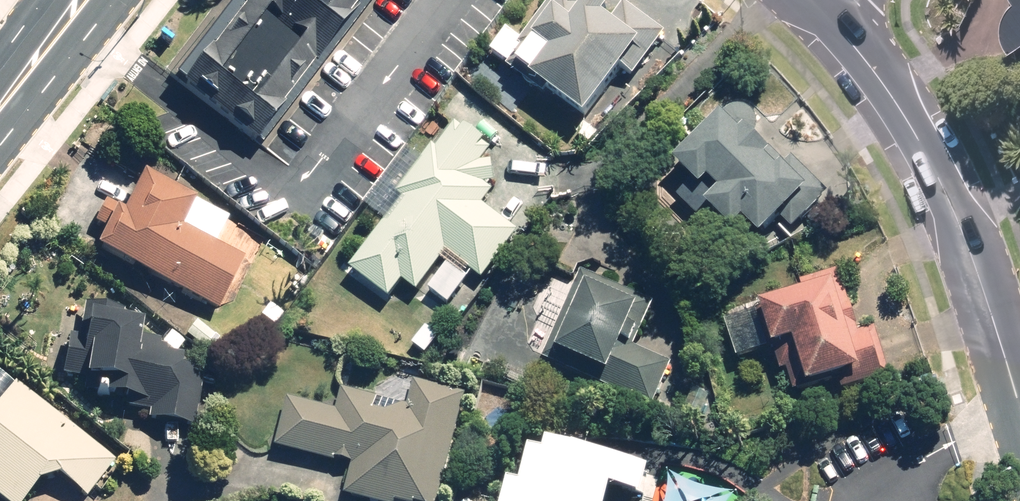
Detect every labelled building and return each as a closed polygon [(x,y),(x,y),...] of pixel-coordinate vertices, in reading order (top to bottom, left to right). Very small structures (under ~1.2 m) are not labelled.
[(177,71),(267,141),(378,0),(233,0),(177,71)] [(517,43),(505,33),(485,60),(579,128),(634,51),(647,60),(665,35),(619,2),(607,20),(585,4),(581,9),(568,0),(548,0),(517,43)] [(1009,3),(1002,14),(998,27),(998,39),(1003,51),(1019,40),(1019,0),(1008,0),(1009,3)] [(782,239),(826,197),(793,163),(774,181),(764,170),(767,167),(746,145),(754,137),(756,127),(751,117),(742,113),(731,116),(671,174),(685,189),(673,201),(703,232),(712,223),(728,240),(737,232),(755,251),(776,232),(782,239)] [(369,243),(348,275),(386,303),(398,286),(415,298),(444,258),(481,285),(519,232),(481,205),(491,191),(484,187),(492,186),(490,164),(479,165),(490,150),(453,126),(435,153),(429,148),(366,241),(369,243)] [(100,230),(88,257),(218,314),(241,262),(214,249),(225,223),(192,208),(195,202),(139,178),(123,213),(102,204),(92,227),(100,230)] [(553,301),(528,358),(650,410),(670,362),(640,350),(658,307),(578,274),(565,306),(553,301)] [(847,343),(835,307),(847,303),(837,274),(797,288),(798,291),(775,298),(777,306),(721,325),(734,364),(771,352),(786,397),(807,391),(811,404),(889,378),(875,334),(847,343)] [(192,434),(200,374),(179,372),(180,359),(168,358),(154,342),(133,362),(137,328),(120,326),(121,314),(77,308),(72,344),(62,343),(57,379),(80,382),(79,393),(112,397),(111,406),(146,410),(144,428),(192,434)] [(220,342),(194,323),(183,340),(208,358),(220,342)] [(422,362),(440,338),(423,325),(405,349),(422,362)] [(465,394),(418,382),(410,412),(389,406),(385,422),(372,418),(377,400),(339,390),(333,414),(287,402),(274,451),(351,471),(343,500),(348,500),(438,500),(465,394)] [(55,483),(77,500),(85,500),(114,465),(12,383),(0,398),(0,500),(25,500),(36,488),(55,483)] [(586,484),(619,497),(623,468),(504,443),(489,500),(581,500),(586,484)]
